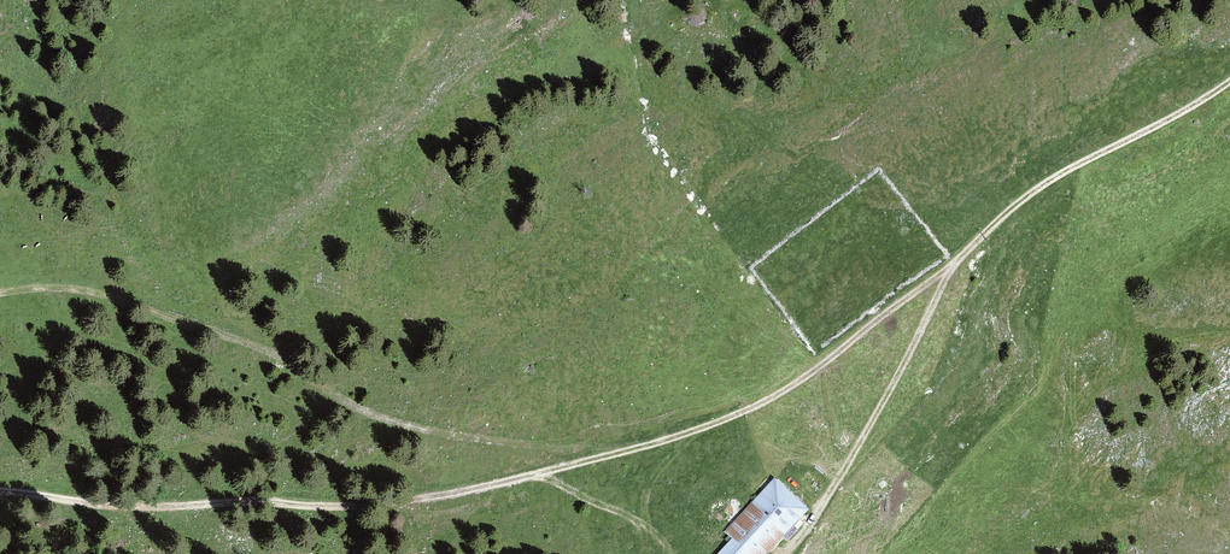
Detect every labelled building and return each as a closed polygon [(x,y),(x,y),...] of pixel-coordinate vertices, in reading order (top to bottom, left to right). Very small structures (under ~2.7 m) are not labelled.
[(811,509),(775,477),(724,532),(733,538),(719,553),(768,553),(811,509)]
